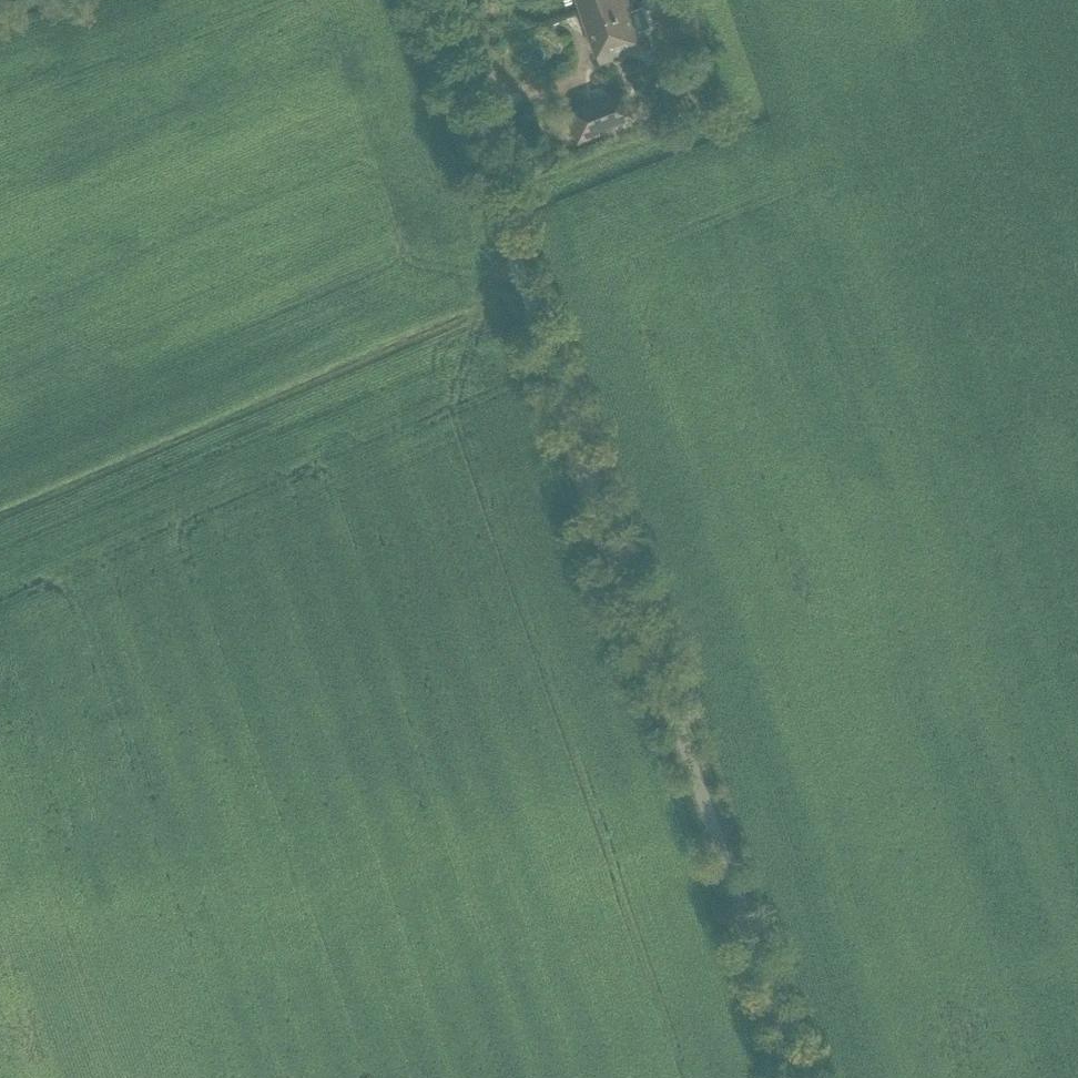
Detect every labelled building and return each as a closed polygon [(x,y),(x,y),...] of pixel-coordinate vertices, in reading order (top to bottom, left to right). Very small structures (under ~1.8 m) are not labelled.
[(583,13),(623,0),(579,0),(583,13)] [(583,13),(600,63),(647,47),(630,0),(623,0),(583,13)] [(622,93),(572,110),(580,133),(597,127),(630,116),(622,93)]
